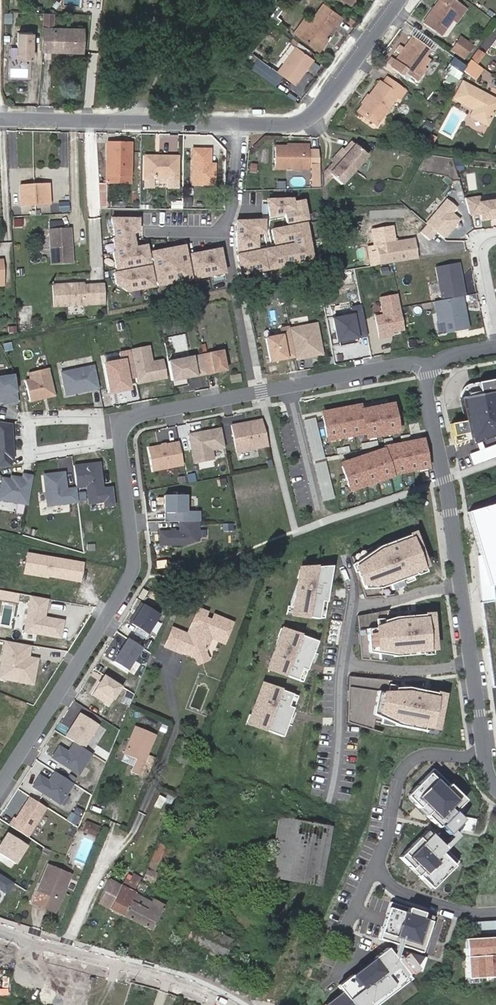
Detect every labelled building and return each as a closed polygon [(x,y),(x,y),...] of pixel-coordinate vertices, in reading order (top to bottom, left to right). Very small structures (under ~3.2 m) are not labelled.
[(462,6),(454,0),(441,0),(423,23),(441,36),(452,21),(462,6)] [(316,49),(325,37),(335,24),(338,26),(343,19),(323,5),(310,23),(300,36),(316,49)] [(466,9),(462,6),(452,21),(456,23),(466,9)] [(273,12),(269,19),(278,24),(282,18),(273,12)] [(52,28),(53,15),(45,15),(44,51),(82,52),(83,29),(52,28)] [(294,32),(300,36),(310,23),(304,19),(294,32)] [(35,62),(36,35),(18,34),(18,62),(35,62)] [(328,39),(325,37),(316,49),(319,51),(328,39)] [(420,63),(425,57),(429,50),(413,37),(391,67),(402,75),(406,70),(412,74),(411,76),(417,80),(426,68),(423,65),(420,63)] [(460,38),(451,50),(463,59),(472,47),(460,38)] [(277,72),(293,85),(312,59),(308,57),(312,52),(293,39),(289,43),(295,47),(277,72)] [(478,50),(470,60),(471,60),(476,64),(484,54),(478,50)] [(428,59),(425,57),(420,63),(423,65),(428,59)] [(466,66),(463,70),(475,79),(483,69),(476,64),(471,60),(470,60),(466,66)] [(382,84),(379,82),(369,96),(367,95),(362,103),(363,104),(358,112),(375,125),(397,97),(400,99),(405,92),(387,78),(382,84)] [(454,101),(475,110),(471,118),(489,126),(495,110),(495,99),(462,83),(454,101)] [(388,109),(375,125),(380,129),(393,113),(388,109)] [(425,121),(423,131),(431,133),(433,123),(425,121)] [(436,137),(430,134),(426,142),(432,145),(436,137)] [(109,175),(129,176),(130,143),(106,142),(106,159),(109,159),(109,175)] [(307,147),(273,146),(272,167),(306,168),(307,147)] [(341,187),(365,159),(353,148),(329,175),(325,171),(323,173),(324,186),(331,179),(341,187)] [(209,167),(209,165),(209,149),(192,149),(192,183),(213,183),(213,168),(209,167)] [(158,162),(144,162),(144,177),(176,178),(176,157),(158,156),(158,162)] [(312,187),(321,187),(321,164),(312,164),(312,187)] [(48,184),(19,185),(20,206),(49,204),(48,184)] [(308,218),(305,199),(295,201),(294,196),(270,198),(269,206),(271,214),(286,211),(288,222),(308,218)] [(192,197),(184,197),(183,208),(192,208),(192,197)] [(459,219),(452,214),(457,208),(447,199),(426,224),(443,238),(459,219)] [(479,204),(481,220),(495,218),(495,201),(479,204)] [(150,258),(147,241),(136,243),(133,229),(139,227),(140,215),(113,213),(116,233),(114,234),(116,247),(114,247),(117,264),(150,258)] [(23,218),(12,219),(13,227),(24,226),(23,218)] [(265,232),(265,219),(237,219),(238,248),(258,245),(257,232),(265,232)] [(312,260),(310,252),(311,252),(309,240),(310,240),(307,222),(273,228),(275,242),(294,239),(294,243),(238,252),(242,272),(312,260)] [(418,259),(414,239),(398,242),(395,225),(373,228),(371,229),(374,245),(368,246),(372,266),(379,265),(418,259)] [(70,226),(49,228),(52,264),(73,262),(70,226)] [(191,276),(185,243),(152,248),(158,282),(191,276)] [(225,270),(221,246),(209,248),(209,253),(192,255),(195,275),(225,270)] [(154,283),(151,263),(114,268),(116,279),(127,287),(154,283)] [(462,296),(456,263),(433,268),(439,301),(462,296)] [(52,285),(53,307),(84,305),(83,286),(81,283),(75,284),(73,286),(69,286),(69,284),(52,285)] [(405,333),(397,295),(380,298),(383,315),(375,317),(379,338),(405,333)] [(468,328),(462,296),(439,301),(434,302),(438,322),(444,321),(446,332),(468,328)] [(19,306),(19,307),(21,324),(28,323),(27,306),(19,306)] [(367,336),(361,306),(352,308),(354,315),(333,319),(338,341),(341,341),(342,345),(355,343),(354,338),(367,336)] [(322,354),(316,324),(289,329),(295,360),(322,354)] [(295,360),(289,329),(265,334),(271,364),(295,360)] [(149,346),(130,350),(130,351),(136,378),(137,384),(166,378),(162,360),(152,362),(149,346)] [(136,378),(130,351),(119,354),(120,361),(104,364),(110,393),(130,389),(128,380),(136,378)] [(226,370),(222,351),(203,355),(206,374),(226,370)] [(206,374),(203,355),(168,362),(171,381),(206,374)] [(99,389),(94,366),(61,373),(66,396),(99,389)] [(55,396),(49,368),(29,373),(30,379),(25,380),(30,402),(55,396)] [(14,376),(0,378),(0,402),(6,401),(7,404),(18,402),(14,376)] [(495,390),(493,379),(477,382),(479,395),(460,398),(465,423),(450,426),(453,438),(467,436),(470,450),(495,446),(495,390)] [(479,395),(477,382),(471,383),(468,384),(466,385),(464,387),(461,390),(460,394),(460,398),(479,395)] [(366,407),(327,415),(331,436),(369,429),(370,434),(402,427),(398,406),(367,412),(366,407)] [(11,424),(0,422),(0,468),(11,466),(10,459),(13,459),(11,424)] [(268,446),(262,422),(232,428),(236,452),(268,446)] [(224,447),(221,428),(189,434),(194,462),(213,458),(212,449),(224,447)] [(388,449),(389,451),(346,465),(353,486),(394,473),(394,470),(433,463),(428,442),(388,449)] [(183,465),(179,443),(149,449),(153,471),(183,465)] [(103,488),(100,463),(73,466),(76,488),(86,487),(88,504),(104,502),(105,507),(115,506),(112,487),(103,488)] [(33,476),(23,474),(22,478),(11,476),(10,480),(2,478),(0,489),(0,500),(28,505),(33,476)] [(78,504),(76,488),(69,489),(67,489),(66,474),(44,477),(47,508),(78,504)] [(197,505),(193,483),(158,489),(163,511),(197,505)] [(467,509),(489,583),(491,583),(495,619),(495,501),(467,509)] [(198,540),(198,522),(179,522),(180,532),(160,532),(160,545),(185,545),(198,540)] [(426,571),(424,566),(427,566),(414,533),(377,545),(377,544),(351,557),(364,598),(388,596),(384,584),(426,571)] [(85,563),(28,553),(24,572),(81,582),(85,563)] [(325,611),(331,566),(304,568),(301,580),(297,579),(288,606),(298,610),(296,616),(318,619),(320,610),(325,611)] [(44,618),(48,599),(30,596),(24,632),(60,638),(63,621),(44,618)] [(137,616),(143,606),(141,604),(135,615),(137,616)] [(148,634),(159,615),(143,606),(137,616),(135,615),(130,623),(148,634)] [(296,616),(298,610),(288,606),(287,612),(296,616)] [(173,628),(165,646),(181,652),(182,650),(183,647),(187,649),(189,652),(195,655),(205,651),(211,637),(224,642),(232,622),(214,614),(212,620),(204,617),(207,611),(198,608),(188,634),(173,628)] [(434,657),(432,617),(388,619),(388,612),(359,615),(364,665),(384,664),(383,660),(434,657)] [(284,640),(287,629),(280,627),(277,637),(284,640)] [(303,682),(318,642),(287,629),(284,640),(277,637),(273,652),(279,654),(273,672),(303,682)] [(128,671),(143,648),(130,639),(115,662),(128,671)] [(33,684),(38,659),(28,657),(31,645),(6,641),(2,665),(9,667),(7,679),(33,684)] [(209,659),(205,651),(195,655),(199,663),(209,659)] [(273,672),(279,654),(273,652),(268,670),(273,672)] [(9,667),(2,665),(0,675),(0,678),(7,679),(9,667)] [(111,706),(123,687),(106,676),(94,696),(111,706)] [(436,734),(444,695),(392,683),(392,681),(348,676),(347,723),(373,731),(375,722),(436,734)] [(283,737),(298,696),(269,684),(263,703),(256,701),(249,715),(254,717),(251,725),(283,737)] [(263,703),(269,684),(264,684),(256,701),(263,703)] [(84,749),(99,725),(81,713),(66,737),(75,743),(84,749)] [(251,725),(254,717),(249,715),(245,723),(251,725)] [(136,759),(130,772),(138,775),(141,768),(148,771),(154,759),(147,755),(155,735),(135,727),(123,754),(136,759)] [(363,742),(362,756),(374,757),(375,742),(363,742)] [(79,775),(93,754),(84,749),(75,743),(69,752),(60,747),(53,758),(79,775)] [(282,776),(286,763),(270,759),(266,772),(282,776)] [(377,778),(378,770),(364,767),(363,775),(377,778)] [(141,768),(138,775),(146,778),(148,771),(141,768)] [(465,801),(432,768),(405,795),(438,827),(465,801)] [(61,804),(74,784),(56,772),(49,782),(40,776),(33,787),(61,804)] [(28,837),(47,808),(30,797),(22,809),(24,810),(22,814),(20,813),(16,819),(14,818),(10,826),(28,837)] [(270,876),(321,885),(332,827),(280,818),(270,876)] [(83,831),(96,836),(99,827),(87,822),(83,831)] [(457,863),(425,831),(398,858),(430,890),(457,863)] [(27,846),(8,833),(0,846),(0,854),(16,864),(27,846)] [(158,862),(165,847),(158,844),(142,879),(153,884),(157,874),(154,872),(158,862)] [(171,850),(165,847),(158,862),(164,865),(171,850)] [(62,886),(69,871),(50,863),(34,901),(43,905),(48,894),(62,900),(67,887),(62,886)] [(73,872),(69,871),(62,886),(67,887),(73,872)] [(139,882),(141,878),(133,874),(132,877),(129,881),(125,879),(121,886),(110,909),(123,915),(139,882)] [(14,883),(0,875),(0,890),(7,894),(14,883)] [(121,886),(110,880),(98,903),(110,909),(121,886)] [(139,882),(123,915),(152,929),(164,905),(142,894),(147,886),(139,882)] [(48,894),(43,905),(57,911),(62,900),(48,894)] [(421,953),(433,916),(390,902),(378,939),(391,943),(399,946),(421,953)] [(201,925),(188,919),(178,937),(260,979),(269,960),(258,954),(232,941),(201,925)] [(362,920),(360,927),(371,930),(373,922),(362,920)] [(471,923),(471,934),(495,932),(495,922),(471,923)] [(495,945),(494,936),(472,938),(473,948),(465,948),(467,980),(495,978),(495,945)] [(473,948),(472,938),(464,939),(465,948),(473,948)] [(397,953),(399,946),(391,943),(388,951),(395,960),(400,954),(397,953)] [(413,977),(411,975),(416,971),(422,972),(426,958),(404,951),(400,954),(395,960),(388,951),(383,946),(337,986),(340,990),(323,1004),(376,1004),(413,977)]
